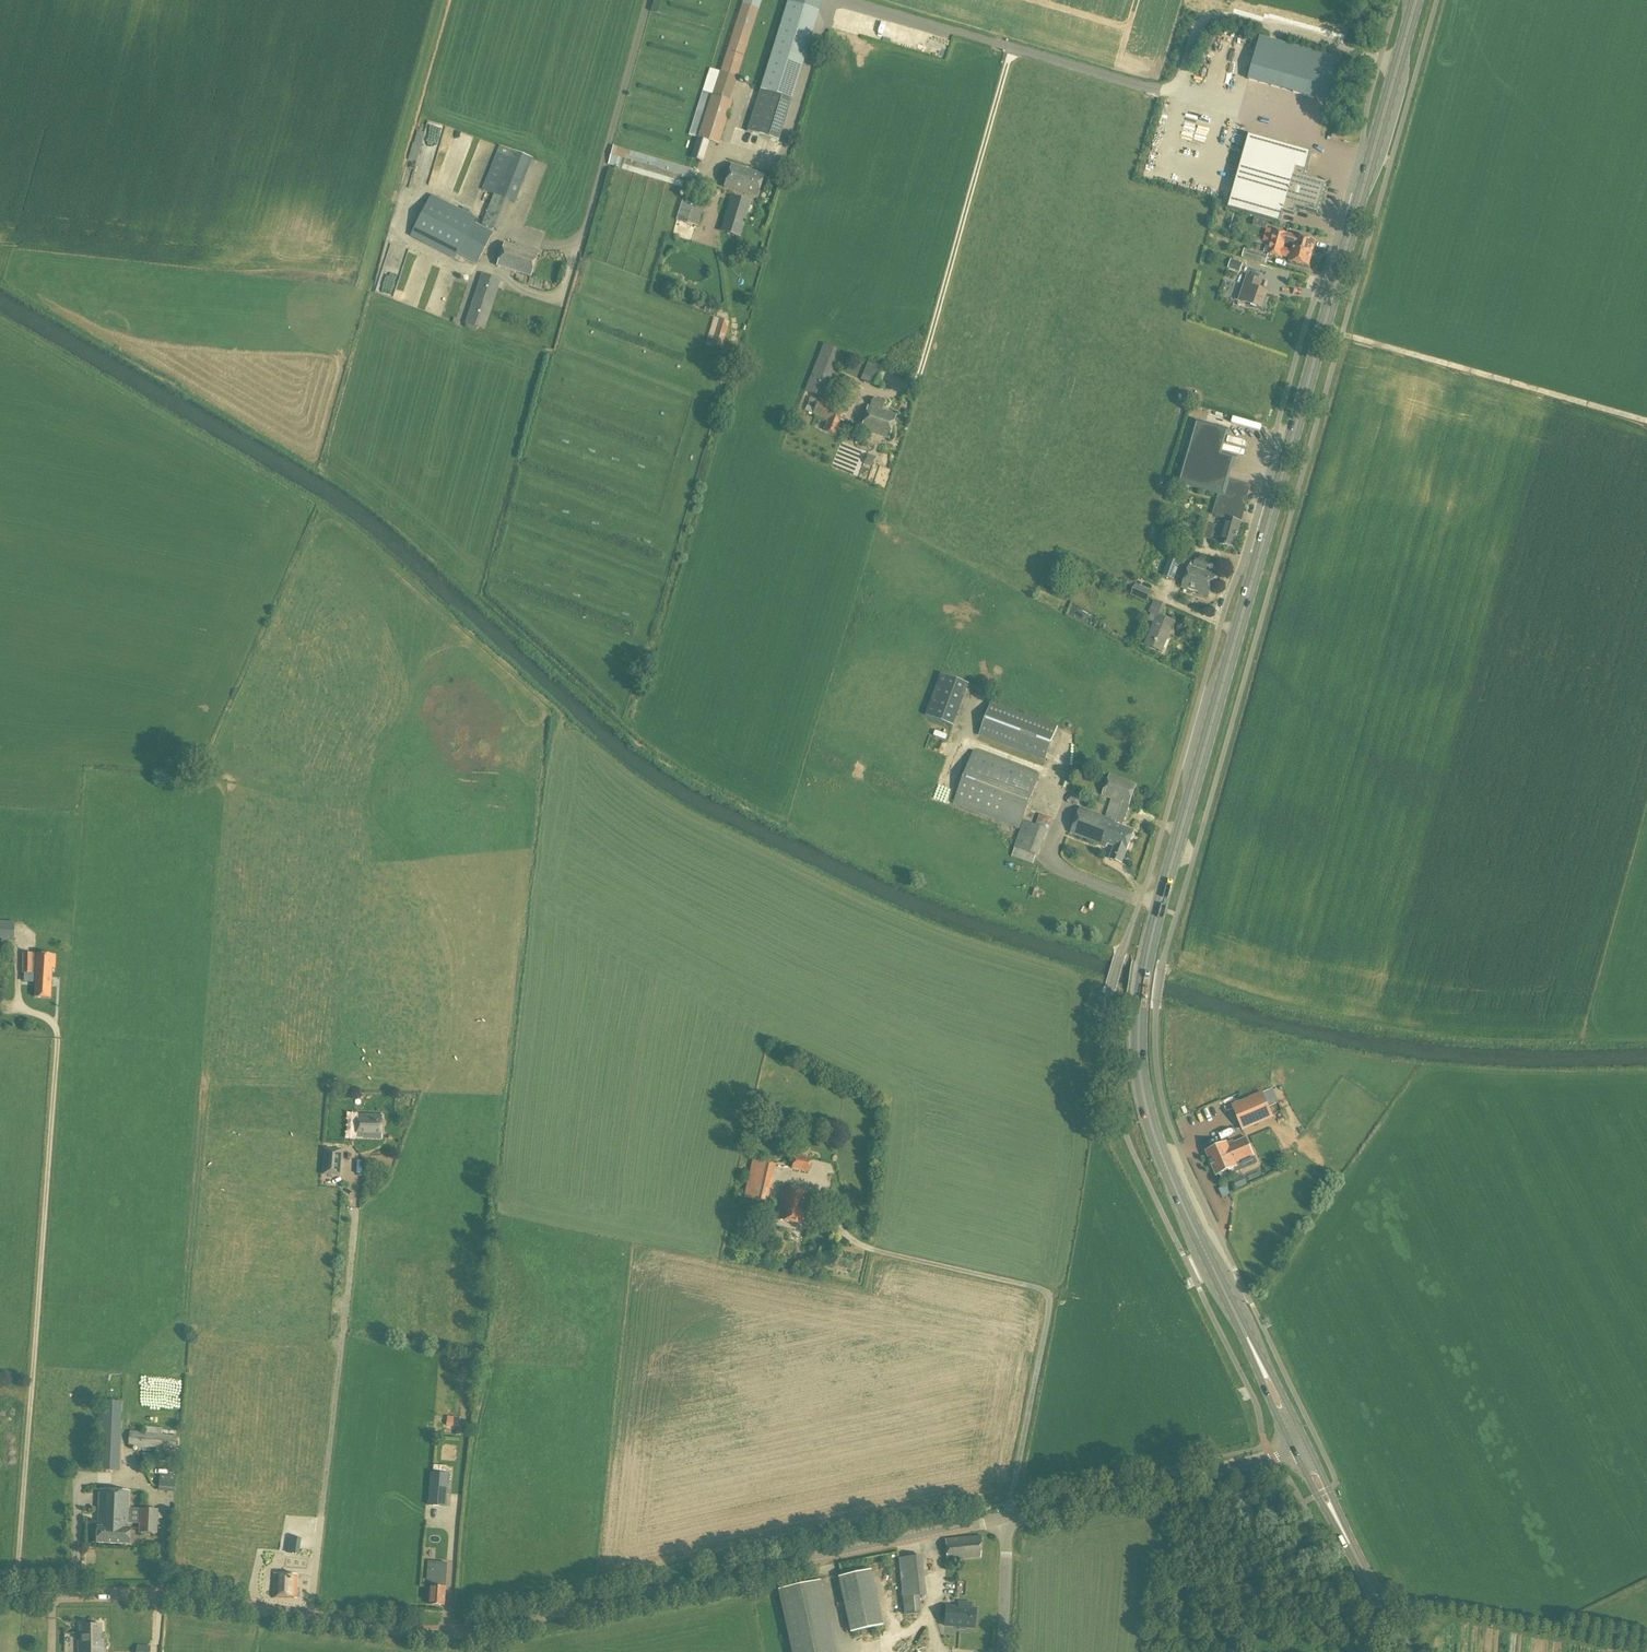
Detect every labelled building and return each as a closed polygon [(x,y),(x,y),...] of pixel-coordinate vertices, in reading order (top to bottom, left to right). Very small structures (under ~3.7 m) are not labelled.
[(716,90),(733,94),(755,0),(738,0),(716,90)] [(822,0),(788,0),(747,131),(778,141),(822,0)] [(825,16),(823,23),(833,25),(834,18),(825,16)] [(1247,79),(1326,101),(1338,59),(1259,36),(1247,79)] [(702,93),(689,135),(699,138),(698,140),(720,147),(733,104),(711,97),(712,97),(711,96),(702,93)] [(453,190),(474,134),(456,127),(435,183),(453,190)] [(419,149),(424,132),(417,131),(412,147),(419,149)] [(1317,214),(1326,185),(1305,179),(1312,154),(1249,136),(1228,209),(1280,224),(1283,213),(1294,216),(1296,208),(1317,214)] [(502,174),(511,150),(499,146),(482,190),(494,194),(509,201),(515,203),(523,182),(502,174)] [(692,152),(690,159),(703,163),(705,156),(692,152)] [(758,197),(764,174),(731,165),(725,187),(758,197)] [(698,227),(706,200),(685,193),(676,220),(698,227)] [(477,265),(493,232),(473,222),(476,217),(431,195),(410,236),(454,259),(457,254),(477,265)] [(743,225),(750,202),(732,197),(725,220),(743,225)] [(497,231),(503,216),(488,210),(482,225),(497,231)] [(515,218),(520,220),(523,212),(518,210),(515,218)] [(1266,228),(1268,221),(1255,218),(1253,224),(1266,228)] [(693,237),(696,229),(683,224),(680,233),(693,237)] [(1303,252),(1312,254),(1316,242),(1296,236),(1295,239),(1288,237),(1288,235),(1274,231),(1271,243),(1284,246),(1285,244),(1293,246),(1302,248),(1302,247),(1304,247),(1303,249),(1304,249),(1303,252)] [(1284,246),(1271,243),(1271,244),(1252,238),(1251,241),(1270,247),(1268,254),(1281,258),(1281,256),(1290,259),(1289,261),(1309,267),(1312,254),(1303,252),(1304,249),(1303,249),(1304,247),(1302,247),(1302,248),(1293,246),(1285,244),(1284,246)] [(530,276),(537,255),(505,244),(498,266),(530,276)] [(1266,264),(1268,256),(1245,249),(1242,257),(1266,264)] [(423,284),(432,258),(418,254),(409,279),(423,284)] [(1240,272),(1243,263),(1231,259),(1228,268),(1240,272)] [(393,291),(393,282),(389,282),(389,273),(394,272),(394,267),(385,268),(386,276),(376,277),(378,293),(393,291)] [(436,281),(426,308),(437,312),(452,271),(439,267),(434,281),(436,281)] [(484,330),(501,280),(481,274),(465,324),(484,330)] [(1262,308),(1268,293),(1258,290),(1261,281),(1248,277),(1240,301),(1262,308)] [(401,300),(416,303),(419,286),(404,283),(401,300)] [(722,348),(729,322),(713,317),(706,343),(722,348)] [(843,363),(847,354),(823,344),(804,391),(825,399),(840,362),(843,363)] [(880,387),(887,370),(868,362),(860,380),(880,387)] [(844,421),(846,416),(842,414),(844,411),(811,398),(806,410),(829,420),(825,430),(835,433),(840,420),(844,421)] [(881,410),(883,401),(873,398),(871,407),(868,406),(861,430),(889,438),(896,414),(881,410)] [(1233,548),(1240,523),(1250,485),(1227,479),(1232,459),(1219,456),(1225,430),(1193,422),(1177,484),(1218,495),(1216,503),(1222,504),(1219,517),(1227,520),(1221,545),(1233,548)] [(873,467),(876,457),(866,454),(863,464),(873,467)] [(1193,533),(1195,526),(1183,522),(1180,528),(1193,533)] [(1185,558),(1193,535),(1182,531),(1173,554),(1185,558)] [(1210,563),(1197,558),(1195,562),(1192,561),(1190,566),(1182,587),(1208,597),(1216,575),(1207,572),(1210,563)] [(1174,580),(1180,563),(1169,559),(1163,576),(1174,580)] [(1135,584),(1127,581),(1126,585),(1133,588),(1130,595),(1147,603),(1152,591),(1135,584)] [(1162,652),(1175,622),(1161,616),(1166,605),(1155,600),(1150,613),(1158,616),(1146,645),(1162,652)] [(950,723),(964,680),(938,671),(924,714),(950,723)] [(1045,761),(1058,728),(992,703),(980,735),(1045,761)] [(1020,828),(1039,777),(973,752),(954,803),(1020,828)] [(1129,806),(1137,785),(1110,774),(1102,796),(1111,799),(1106,816),(1080,807),(1070,833),(1107,847),(1108,844),(1115,847),(1110,859),(1122,863),(1135,831),(1115,824),(1123,803),(1129,806)] [(817,798),(827,794),(825,788),(815,792),(817,798)] [(802,808),(801,815),(811,817),(812,810),(802,808)] [(1049,830),(1053,819),(1039,814),(1036,825),(1048,830),(1049,830)] [(815,823),(830,828),(833,820),(818,815),(815,823)] [(1033,864),(1036,856),(1015,848),(1012,856),(1033,864)] [(982,853),(976,869),(989,874),(995,857),(982,853)] [(14,922),(0,921),(0,941),(13,942),(14,922)] [(55,969),(55,955),(24,954),(23,974),(36,974),(34,998),(50,998),(51,969),(55,969)] [(1270,1109),(1279,1106),(1272,1086),(1263,1089),(1270,1109)] [(1243,1130),(1242,1127),(1272,1114),(1262,1093),(1232,1106),(1234,1109),(1243,1130)] [(1177,1105),(1179,1115),(1185,1114),(1183,1104),(1177,1105)] [(1231,1104),(1224,1106),(1227,1112),(1234,1109),(1232,1106),(1231,1104)] [(381,1139),(382,1114),(358,1114),(357,1138),(381,1139)] [(1254,1157),(1245,1137),(1228,1145),(1227,1143),(1206,1152),(1216,1176),(1218,1176),(1234,1169),(1236,1173),(1248,1168),(1247,1165),(1257,1161),(1255,1156),(1254,1157)] [(340,1176),(342,1149),(324,1148),(322,1175),(340,1176)] [(809,1173),(812,1158),(794,1155),(791,1169),(809,1173)] [(767,1203),(776,1165),(753,1159),(744,1198),(767,1203)] [(803,1224),(809,1193),(784,1188),(778,1219),(803,1224)] [(119,1471),(122,1401),(103,1400),(100,1470),(119,1471)] [(175,1451),(177,1436),(130,1431),(128,1446),(175,1451)] [(154,1463),(155,1454),(143,1453),(142,1462),(154,1463)] [(449,1473),(430,1472),(428,1505),(446,1507),(449,1473)] [(174,1492),(176,1476),(160,1474),(158,1491),(174,1492)] [(157,1533),(158,1510),(147,1509),(148,1496),(145,1495),(131,1494),(131,1492),(100,1490),(98,1527),(97,1527),(96,1544),(129,1545),(130,1528),(128,1528),(129,1522),(139,1523),(139,1533),(157,1533)] [(947,1561),(979,1558),(980,1536),(945,1539),(947,1561)] [(301,1539),(290,1537),(287,1553),(298,1555),(301,1539)] [(440,1571),(440,1565),(435,1565),(437,1538),(426,1537),(424,1570),(432,1571),(431,1587),(430,1587),(429,1605),(444,1606),(445,1588),(444,1588),(444,1580),(438,1580),(438,1571),(440,1571)] [(904,1614),(921,1612),(919,1596),(926,1595),(922,1556),(898,1558),(904,1614)] [(851,1633),(883,1626),(870,1570),(838,1577),(851,1633)] [(296,1599),(297,1575),(274,1574),(273,1598),(296,1599)] [(939,1594),(972,1595),(972,1580),(939,1579),(939,1594)] [(820,1581),(777,1590),(791,1651),(836,1651),(820,1581)] [(957,1606),(945,1605),(944,1627),(958,1628),(958,1629),(966,1630),(966,1628),(975,1629),(976,1608),(971,1607),(972,1602),(958,1601),(957,1606)] [(101,1625),(80,1626),(80,1642),(78,1642),(78,1651),(104,1651),(104,1641),(101,1641),(101,1625)] [(870,1642),(870,1634),(852,1635),(853,1643),(870,1642)]
